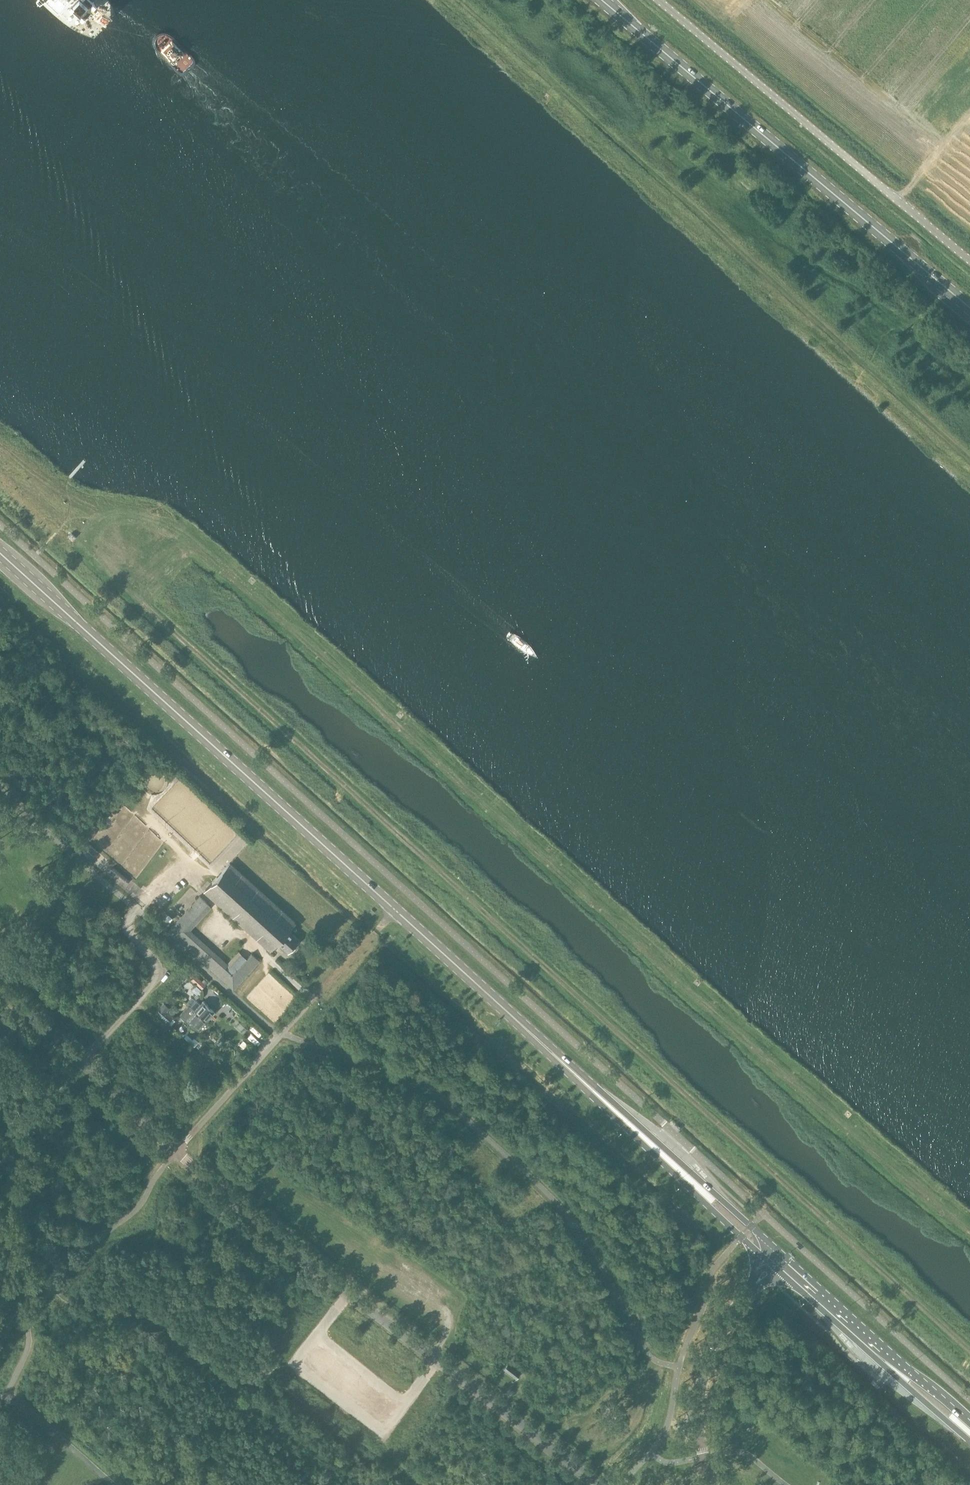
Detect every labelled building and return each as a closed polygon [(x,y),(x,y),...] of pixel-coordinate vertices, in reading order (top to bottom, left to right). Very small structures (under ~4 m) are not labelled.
[(67,537),(72,541),(76,537),(71,532),(67,537)] [(299,939),(288,929),(295,921),(230,862),(204,890),(269,949),(274,944),(277,946),(279,944),(288,952),(299,939)] [(200,896),(169,930),(233,989),(260,960),(251,953),(233,973),(184,930),(208,903),(200,896)] [(192,972),(188,977),(201,989),(206,985),(192,972)] [(191,1005),(206,1019),(214,1010),(203,1000),(201,1003),(196,999),(191,1005)] [(156,1011),(160,1014),(168,1022),(173,1017),(165,1010),(169,1007),(164,1003),(156,1011)] [(180,1015),(180,1016),(183,1018),(184,1018),(185,1019),(186,1018),(197,1028),(206,1019),(191,1005),(189,1003),(179,1013),(180,1015)] [(508,1364),(508,1363),(504,1368),(504,1369),(505,1368),(516,1377),(515,1377),(516,1377),(520,1372),(519,1372),(508,1364)]
